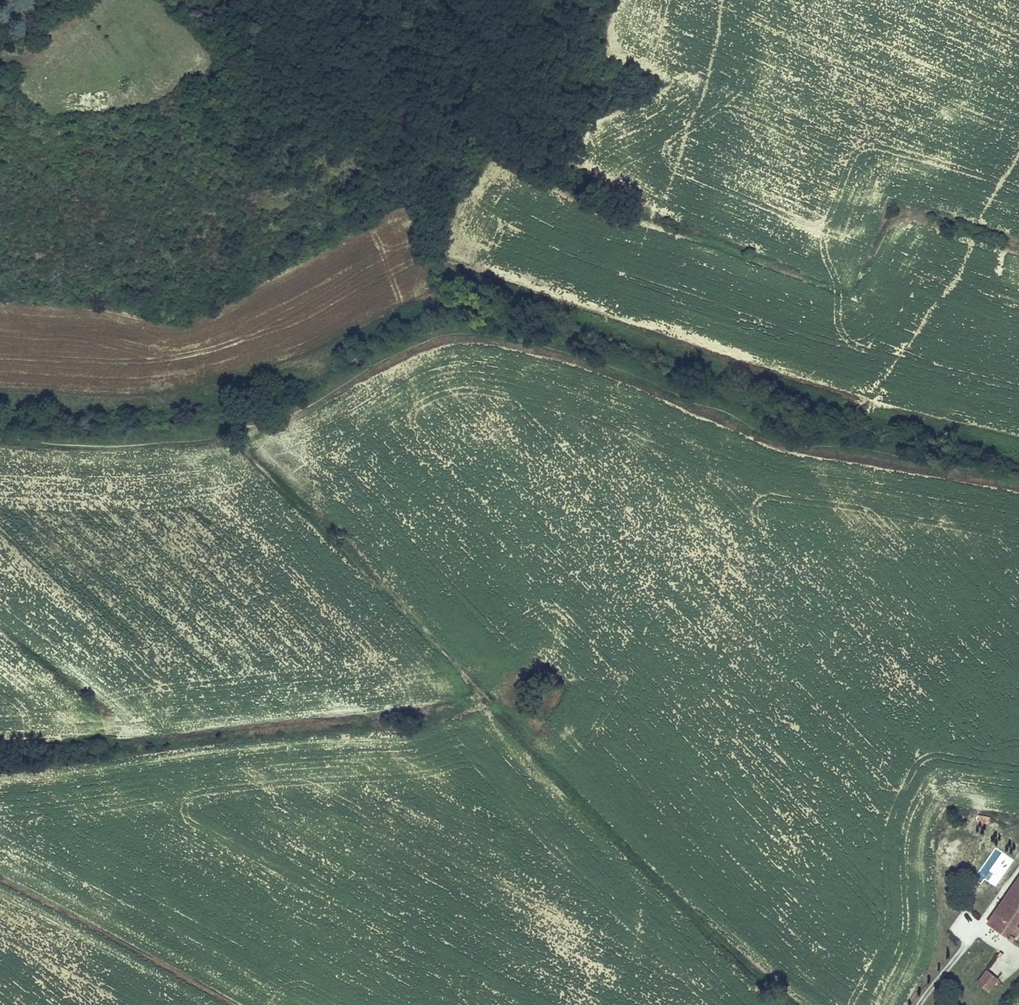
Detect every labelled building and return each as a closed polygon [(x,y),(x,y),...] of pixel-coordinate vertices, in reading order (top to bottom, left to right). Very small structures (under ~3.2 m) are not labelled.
[(985,924),(1013,943),(1018,934),(1018,876),(985,924)] [(977,984),(990,994),(1000,981),(987,971),(977,984)]
